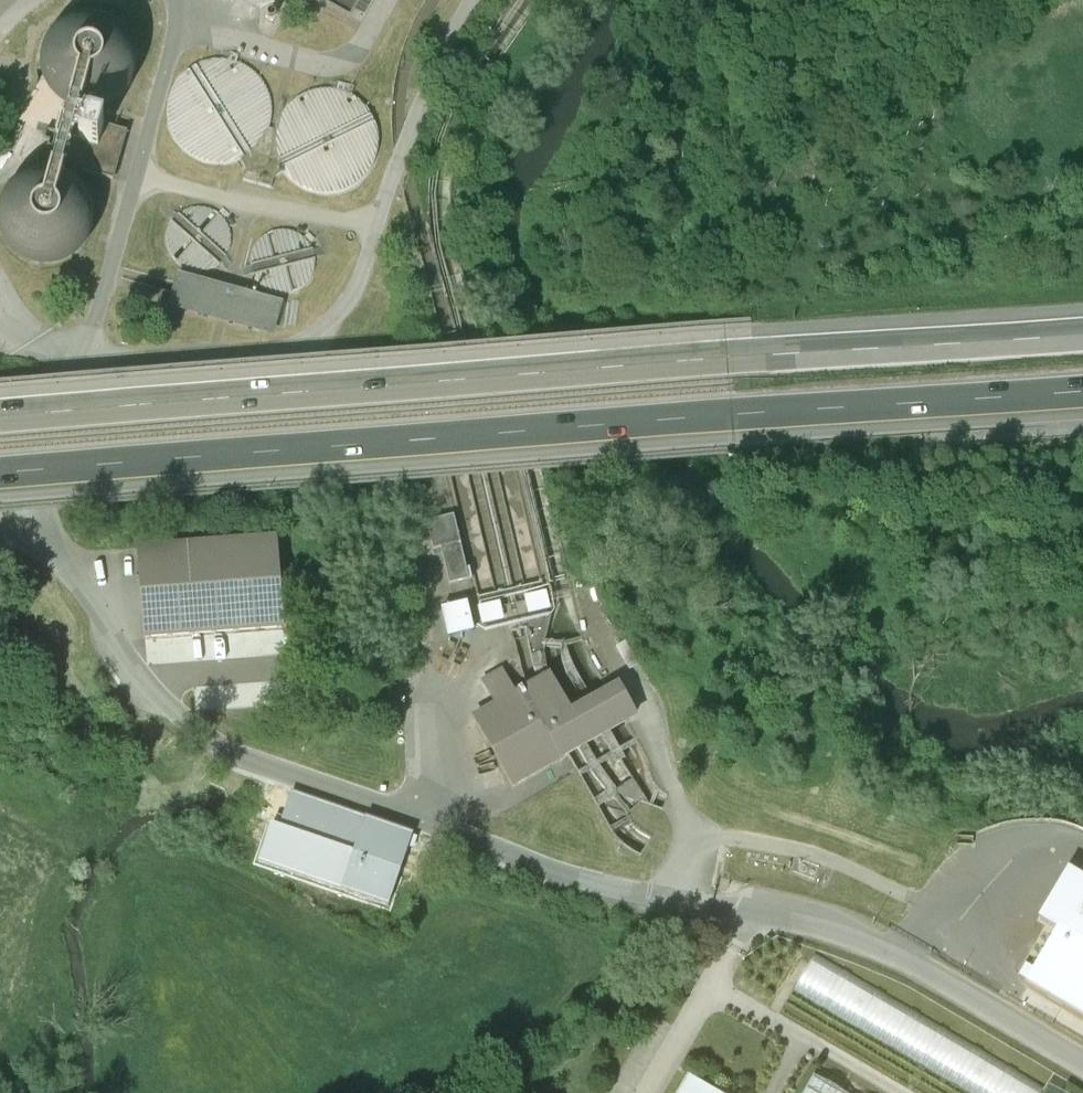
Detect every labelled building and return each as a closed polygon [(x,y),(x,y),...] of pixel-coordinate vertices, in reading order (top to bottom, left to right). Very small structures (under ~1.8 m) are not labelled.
[(108,109),(121,100),(136,80),(138,56),(134,41),(124,27),(107,16),(90,13),(67,19),(54,28),(43,46),(40,66),(43,80),(52,94),(62,104),(76,110),(85,113),(98,112),(108,109)] [(243,157),(259,145),(266,133),(271,123),(273,105),(266,83),(254,69),(234,59),(218,57),(199,62),(184,72),(172,89),(168,106),(169,118),(171,128),(181,144),(201,158),(219,162),(243,157)] [(350,188),(365,176),(377,154),(379,136),(372,115),(360,101),(340,90),(324,89),(305,93),(290,103),(279,120),(274,138),(275,149),(278,159),(282,167),(287,175),(307,189),(325,193),(350,188)] [(85,113),(76,110),(73,120),(61,115),(56,135),(67,139),(58,174),(67,176),(71,166),(114,179),(126,131),(84,119),(85,113)] [(19,155),(33,155),(33,127),(18,127),(19,155)] [(259,145),(243,157),(249,166),(244,182),(271,188),(274,173),(282,167),(278,159),(275,149),(274,138),(266,133),(259,145)] [(68,265),(76,260),(87,247),(94,222),(92,206),(83,190),(67,176),(58,174),(38,173),(17,180),(3,195),(0,202),(0,242),(9,255),(16,261),(31,269),(50,271),(68,265)] [(218,274),(228,265),(238,249),(239,235),(234,218),(225,207),(214,199),(200,196),(197,196),(181,200),(169,208),(160,221),(157,235),(157,242),(160,253),(168,265),(180,274),(198,279),(218,274)] [(305,301),(316,293),(325,277),(327,262),(322,246),(313,234),(301,227),(287,224),(284,224),(269,228),(257,236),(247,249),(244,263),(244,270),(247,281),(255,293),(271,304),(282,306),(305,301)] [(198,279),(180,274),(170,311),(274,338),(282,306),(271,304),(255,293),(247,281),(244,270),(228,265),(218,274),(198,279)] [(456,514),(428,520),(435,549),(442,547),(450,583),(470,579),(456,514)] [(138,549),(145,639),(281,628),(274,538),(138,549)] [(474,599),(444,605),(450,635),(557,614),(551,583),(508,592),(509,597),(475,604),(474,599)] [(531,666),(535,677),(550,671),(545,659),(531,666)] [(569,712),(548,674),(533,682),(514,693),(501,670),(484,680),(497,703),(474,716),(513,784),(574,749),(613,728),(633,715),(616,685),(591,699),(569,712)] [(412,835),(291,794),(280,828),(271,825),(259,863),(387,906),(412,835)] [(1068,874),(1040,922),(1057,932),(1035,971),(1028,967),(1022,978),(1082,1014),(1082,883),(1068,874)] [(815,956),(794,993),(967,1092),(1041,1092),(1044,1088),(815,956)] [(678,1092),(715,1092),(687,1077),(678,1092)] [(812,1077),(803,1092),(839,1092),(812,1077)]
